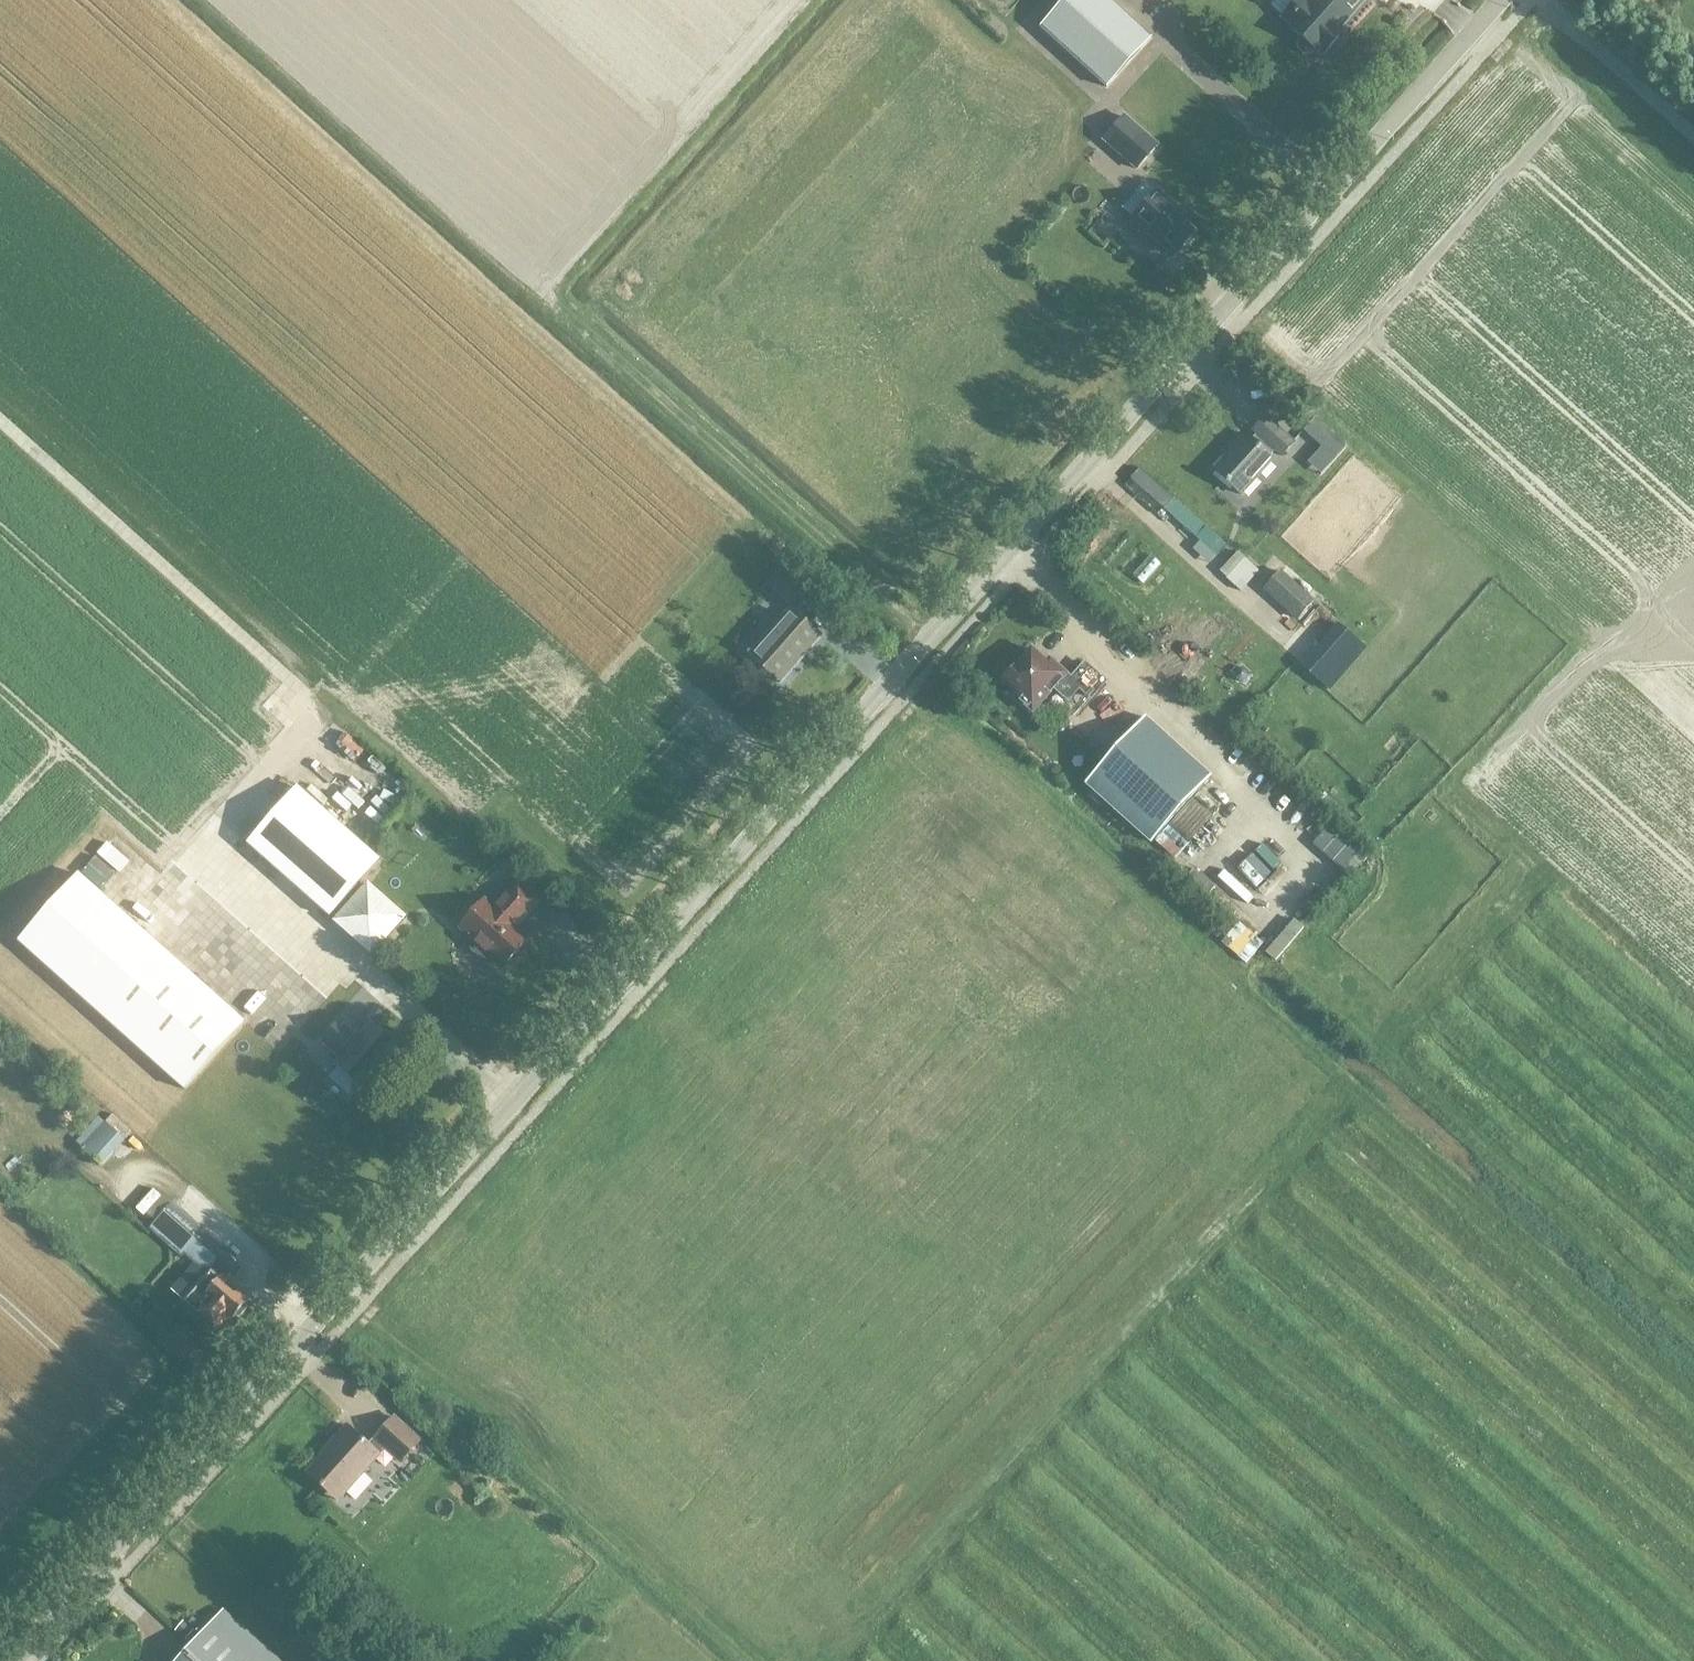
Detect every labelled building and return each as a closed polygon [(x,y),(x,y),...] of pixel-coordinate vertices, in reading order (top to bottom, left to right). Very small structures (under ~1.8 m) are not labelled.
[(1042,23),(1062,0),(1043,0),(1031,13),(1042,23)] [(1109,0),(1069,0),(1042,29),(1107,88),(1151,39),(1109,0)] [(1309,8),(1300,0),(1276,0),(1270,7),(1293,27),(1291,29),(1302,39),(1299,42),(1300,49),(1305,54),(1312,53),(1315,50),(1318,53),(1320,51),(1324,55),(1340,37),(1336,34),(1340,29),(1344,32),(1345,31),(1341,28),(1366,0),(1317,0),(1309,8)] [(1157,146),(1126,118),(1105,140),(1137,169),(1157,146)] [(1177,207),(1158,190),(1132,220),(1134,222),(1131,225),(1131,228),(1140,236),(1144,236),(1147,233),(1159,244),(1158,245),(1159,246),(1160,245),(1167,252),(1172,246),(1179,253),(1196,233),(1173,212),(1177,207)] [(1284,455),(1295,443),(1266,418),(1255,430),(1258,433),(1252,440),(1245,433),(1231,449),(1233,450),(1216,470),(1243,495),(1275,460),(1271,456),(1277,449),(1284,455)] [(1294,445),(1310,458),(1322,444),(1306,430),(1294,445)] [(1317,474),(1335,454),(1325,445),(1306,465),(1317,474)] [(1210,562),(1226,543),(1175,496),(1165,507),(1174,516),(1174,517),(1182,525),(1183,524),(1201,540),(1194,547),(1210,562)] [(1241,589),(1259,570),(1238,551),(1221,570),(1241,589)] [(797,612),(812,594),(785,571),(770,588),(791,607),(797,612)] [(1297,621),(1315,601),(1280,571),(1263,590),(1297,621)] [(781,685),(822,638),(792,611),(750,659),(781,685)] [(1329,690),(1369,646),(1340,621),(1301,665),(1329,690)] [(1091,700),(1106,684),(1085,665),(1072,680),(1050,661),(1047,664),(1032,650),(1004,682),(1019,695),(1016,699),(1033,714),(1055,689),(1068,701),(1079,689),(1091,700)] [(1211,777),(1145,718),(1086,784),(1152,843),(1211,777)] [(1266,732),(1270,728),(1262,720),(1258,725),(1266,732)] [(248,844),(331,918),(381,861),(298,787),(248,844)] [(1336,816),(1343,807),(1328,795),(1321,803),(1336,816)] [(1330,824),(1321,833),(1339,849),(1347,840),(1330,824)] [(1257,886),(1272,871),(1253,852),(1238,867),(1257,886)] [(1206,896),(1215,886),(1194,867),(1185,877),(1206,896)] [(511,874),(462,929),(474,940),(471,945),(473,951),(480,958),(487,959),(492,956),(504,967),(528,939),(516,929),(541,901),(511,874)] [(184,1091),(245,1022),(80,875),(19,943),(184,1091)] [(369,886),(336,923),(373,955),(405,919),(369,886)] [(1276,959),(1306,926),(1295,917),(1266,950),(1276,959)] [(1241,920),(1224,940),(1249,961),(1266,941),(1241,920)] [(337,1065),(364,1089),(377,1075),(378,1076),(388,1064),(387,1063),(400,1050),(372,1025),(360,1039),(354,1033),(355,1031),(343,1020),(324,1042),(342,1058),(337,1065)] [(102,1167),(125,1142),(106,1124),(82,1149),(102,1167)] [(155,1186),(138,1207),(155,1220),(171,1199),(155,1186)] [(158,1221),(186,1246),(201,1259),(204,1256),(219,1270),(230,1259),(198,1231),(201,1228),(173,1203),(158,1221)] [(208,1296),(214,1302),(207,1309),(208,1319),(215,1325),(224,1324),(231,1317),(234,1319),(249,1302),(239,1293),(240,1291),(225,1277),(222,1280),(213,1272),(199,1286),(209,1295),(208,1296)] [(399,1464),(419,1443),(392,1419),(367,1447),(346,1428),(330,1447),(332,1448),(308,1476),(338,1502),(384,1451),(399,1464)] [(281,1625),(300,1604),(272,1579),(253,1601),(281,1625)] [(178,1660),(282,1660),(224,1610),(178,1660)]
